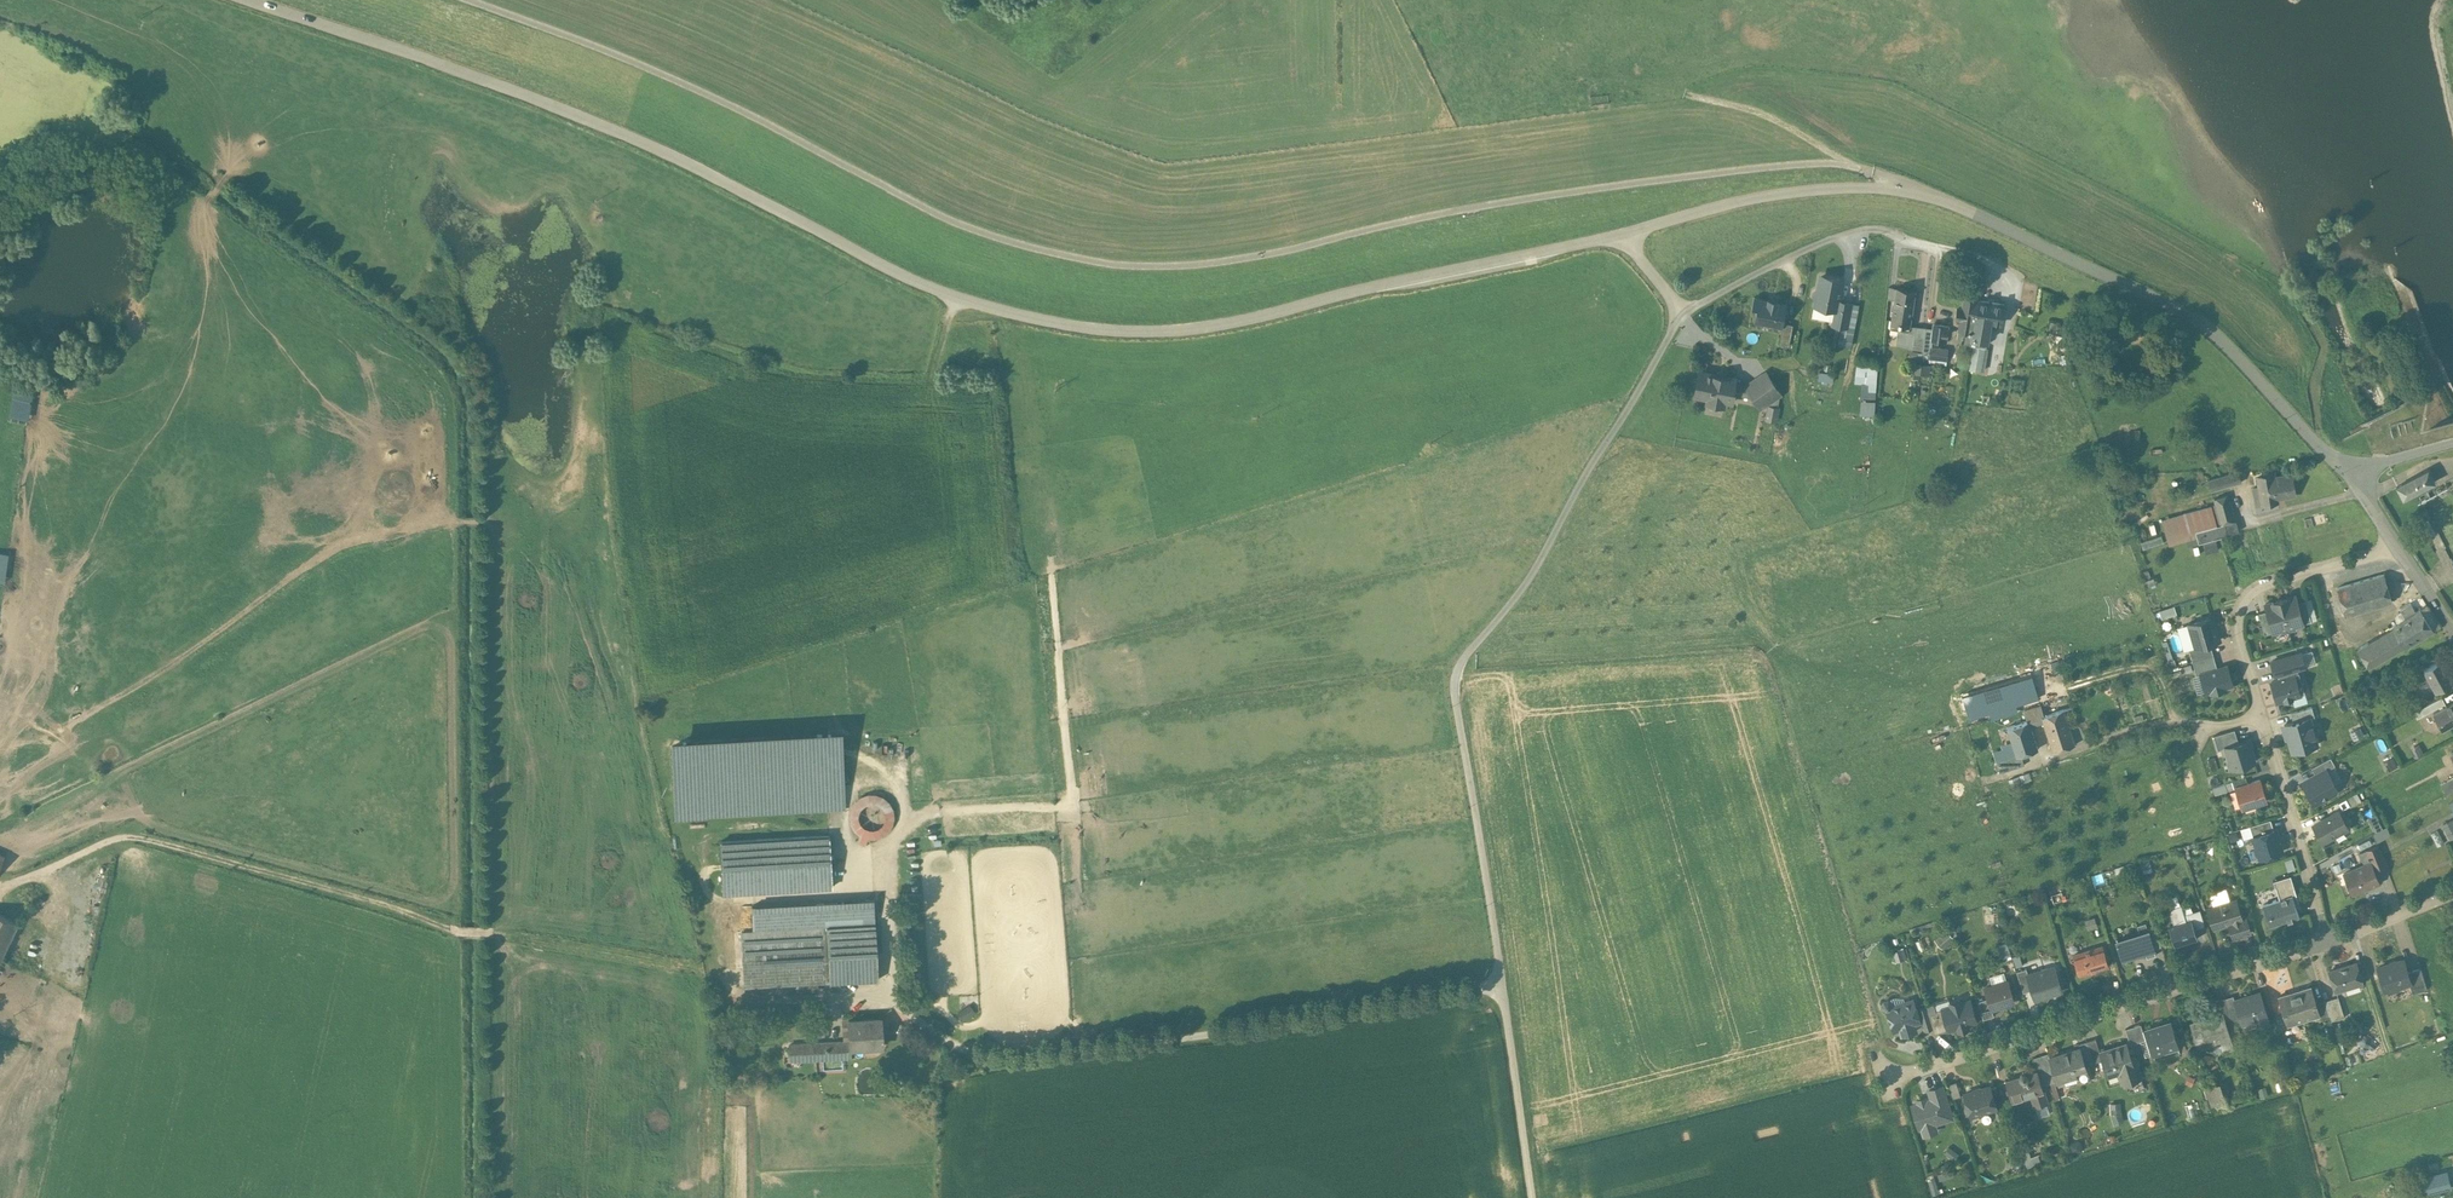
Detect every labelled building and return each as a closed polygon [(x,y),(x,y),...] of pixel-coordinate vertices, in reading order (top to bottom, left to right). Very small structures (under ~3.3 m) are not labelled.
[(1843,279),(1828,276),(1827,278),(1819,277),(1817,288),(1814,290),(1813,296),(1815,299),(1814,305),(1835,309),(1837,309),(1839,300),(1843,279)] [(1916,290),(1896,287),(1890,328),(1909,331),(1916,290)] [(1783,326),(1787,303),(1779,301),(1779,299),(1768,296),(1767,299),(1754,296),(1752,306),(1757,307),(1755,321),(1762,322),(1783,326)] [(1974,299),(1965,297),(1958,338),(1965,339),(1964,342),(1971,343),(1972,343),(1979,300),(1974,299)] [(1851,302),(1839,300),(1837,309),(1835,309),(1832,324),(1846,326),(1851,302)] [(2004,305),(1979,300),(1972,343),(1986,345),(1990,321),(2001,323),(2004,305)] [(1948,326),(1933,324),(1933,328),(1931,340),(1932,340),(1946,342),(1947,336),(1945,336),(1945,331),(1948,332),(1948,326)] [(1915,326),(1913,348),(1921,349),(1921,345),(1923,346),(1926,327),(1915,326)] [(1933,328),(1926,327),(1923,346),(1922,354),(1929,355),(1930,347),(1931,347),(1932,340),(1931,340),(1933,328)] [(1984,370),(1989,347),(1974,344),(1970,367),(1984,370)] [(1931,347),(1930,347),(1929,355),(1929,358),(1938,359),(1940,348),(1931,347)] [(1856,382),(1862,382),(1861,397),(1877,398),(1878,360),(1857,359),(1856,382)] [(1931,373),(1930,363),(1916,363),(1916,374),(1931,373)] [(1725,378),(1715,376),(1716,374),(1699,371),(1695,395),(1708,397),(1707,402),(1723,405),(1724,401),(1732,402),(1734,392),(1752,395),(1746,386),(1734,383),(1735,378),(1726,376),(1725,378)] [(1766,372),(1746,386),(1752,395),(1760,407),(1768,402),(1780,394),(1766,372)] [(9,414),(27,418),(33,393),(15,389),(9,414)] [(1780,394),(1768,402),(1769,405),(1778,407),(1780,394)] [(1875,414),(1876,399),(1861,399),(1861,414),(1875,414)] [(1778,407),(1769,405),(1766,419),(1775,421),(1778,407)] [(2396,485),(2403,498),(2435,481),(2428,468),(2396,485)] [(2238,471),(2208,480),(2212,491),(2242,482),(2238,471)] [(2291,474),(2274,477),(2273,474),(2258,476),(2263,503),(2278,501),(2277,497),(2295,494),(2291,474)] [(2227,495),(2214,498),(2216,504),(2221,524),(2235,520),(2227,495)] [(2216,504),(2163,518),(2170,544),(2185,539),(2197,535),(2195,531),(2221,524),(2216,504)] [(2221,524),(2195,531),(2197,535),(2199,543),(2228,535),(2234,532),(2239,531),(2236,520),(2235,520),(2221,524)] [(2197,535),(2185,539),(2187,546),(2199,543),(2197,535)] [(9,551),(0,550),(0,577),(5,578),(9,551)] [(2384,573),(2337,587),(2345,615),(2392,601),(2384,573)] [(2295,595),(2280,599),(2288,629),(2296,627),(2295,625),(2303,623),(2297,602),(2295,595)] [(2288,629),(2280,599),(2265,603),(2267,610),(2273,631),(2280,629),(2281,631),(2288,629)] [(2305,600),(2297,602),(2303,623),(2311,621),(2305,600)] [(2357,648),(2368,666),(2405,645),(2406,647),(2434,630),(2420,608),(2415,611),(2410,602),(2400,609),(2405,617),(2392,625),(2393,627),(2357,648)] [(2174,605),(2160,609),(2162,615),(2176,611),(2174,605)] [(2267,610),(2259,613),(2265,634),(2273,631),(2267,610)] [(2212,617),(2189,624),(2195,646),(2195,647),(2210,643),(2218,640),(2212,617)] [(2210,643),(2195,647),(2195,646),(2189,648),(2192,661),(2213,654),(2210,643)] [(2301,651),(2269,660),(2275,679),(2270,680),(2277,702),(2293,697),(2295,704),(2307,701),(2298,669),(2306,667),(2301,651)] [(2213,654),(2192,661),(2197,675),(2193,676),(2197,692),(2204,690),(2205,694),(2234,685),(2228,663),(2217,667),(2213,654)] [(2441,659),(2424,668),(2425,671),(2413,678),(2421,693),(2433,686),(2435,689),(2452,680),(2441,659)] [(2418,660),(2408,666),(2412,672),(2421,667),(2418,660)] [(2032,674),(1962,694),(1969,718),(1990,711),(1996,730),(2007,726),(2014,724),(2009,706),(2039,698),(2032,674)] [(2442,696),(2419,709),(2423,715),(2445,703),(2442,696)] [(2419,708),(2414,698),(2407,703),(2412,712),(2419,708)] [(2433,713),(2441,728),(2452,721),(2452,702),(2433,713)] [(2041,705),(2024,710),(2027,719),(2026,719),(2027,720),(2028,720),(2030,725),(2043,721),(2042,716),(2044,715),(2041,705)] [(2312,707),(2291,713),(2293,722),(2280,725),(2284,740),(2287,739),(2291,752),(2319,743),(2311,717),(2314,716),(2312,707)] [(2044,715),(2042,716),(2043,721),(2053,750),(2075,743),(2064,709),(2044,715)] [(2419,709),(2414,713),(2417,718),(2423,715),(2419,709)] [(2014,724),(2007,726),(2016,754),(2037,748),(2030,725),(2028,720),(2027,720),(2014,724)] [(2007,726),(1996,730),(2005,758),(2016,754),(2007,726)] [(2239,742),(2235,729),(2214,735),(2218,749),(2225,747),(2225,746),(2239,742)] [(841,736),(671,745),(675,811),(844,801),(841,736)] [(2239,742),(2225,746),(2225,747),(2232,767),(2255,761),(2248,739),(2239,742)] [(2331,756),(2311,767),(2315,774),(2326,768),(2327,769),(2335,765),(2331,756)] [(2315,774),(2303,781),(2314,803),(2335,791),(2336,787),(2327,769),(2326,768),(2315,774)] [(2246,776),(2225,783),(2227,789),(2236,787),(2248,783),(2246,776)] [(2442,783),(2447,793),(2452,790),(2452,777),(2442,783)] [(2248,783),(2236,787),(2243,808),(2267,800),(2260,779),(2248,783)] [(2220,784),(2213,786),(2215,793),(2223,791),(2220,784)] [(868,794),(861,796),(855,801),(852,807),(850,814),(851,822),(855,828),(860,833),(859,840),(865,842),(867,836),(875,836),(882,833),(887,829),(891,823),(893,816),(892,808),(888,802),(882,797),(876,794),(868,794)] [(2338,810),(2314,824),(2323,840),(2325,844),(2335,839),(2332,835),(2347,827),(2338,810)] [(2449,838),(2452,836),(2452,818),(2442,823),(2449,838)] [(2271,819),(2250,825),(2253,836),(2274,829),(2271,819)] [(2387,825),(2374,830),(2378,839),(2391,834),(2387,825)] [(2274,829),(2253,836),(2256,846),(2255,849),(2256,853),(2259,854),(2260,857),(2283,850),(2276,828),(2274,829)] [(829,834),(720,840),(723,892),(832,886),(829,834)] [(2360,852),(2365,863),(2372,860),(2374,867),(2385,863),(2377,845),(2360,852)] [(2343,871),(2353,894),(2381,883),(2374,867),(2372,860),(2365,863),(2343,871)] [(2291,874),(2273,880),(2277,893),(2295,887),(2291,874)] [(2295,887),(2277,893),(2279,898),(2262,903),(2269,925),(2287,919),(2288,920),(2293,918),(2299,916),(2295,901),(2299,900),(2295,887)] [(873,898),(751,905),(753,930),(827,925),(837,925),(836,906),(862,904),(863,924),(875,923),(873,898)] [(2236,900),(2208,908),(2214,927),(2229,922),(2242,918),(2236,900)] [(862,904),(836,906),(837,925),(863,924),(862,904)] [(2189,912),(2184,913),(2181,904),(2179,904),(2180,905),(2170,908),(2173,918),(2172,918),(2174,923),(2168,925),(2174,945),(2198,938),(2194,928),(2198,927),(2195,917),(2191,918),(2189,912)] [(2205,925),(2200,908),(2199,909),(2189,912),(2191,918),(2195,917),(2198,927),(2201,926),(2205,925)] [(16,920),(0,912),(0,954),(16,920)] [(1985,914),(1986,926),(1995,925),(1995,913),(1985,914)] [(2089,927),(2097,924),(2095,916),(2086,919),(2089,927)] [(2242,918),(2229,922),(2233,937),(2250,932),(2246,917),(2242,918)] [(837,925),(827,925),(831,981),(878,978),(876,951),(881,951),(880,926),(875,926),(875,923),(863,924),(837,925)] [(753,930),(741,930),(744,986),(798,983),(818,982),(831,981),(827,925),(753,930)] [(1935,938),(1943,948),(1955,937),(1947,928),(1935,938)] [(2147,930),(2118,939),(2117,937),(2116,938),(2117,941),(2116,941),(2117,943),(2117,942),(2123,959),(2124,959),(2123,957),(2132,954),(2133,959),(2134,959),(2132,954),(2145,950),(2142,941),(2151,939),(2148,928),(2147,928),(2147,930)] [(2151,939),(2142,941),(2145,950),(2147,957),(2156,954),(2151,939)] [(2102,945),(2073,953),(2080,974),(2109,965),(2102,945)] [(1895,950),(1897,959),(1907,957),(1904,947),(1895,950)] [(2016,965),(2023,964),(2021,954),(2014,955),(2016,965)] [(2397,961),(2395,960),(2390,962),(2389,963),(2378,967),(2385,990),(2387,989),(2391,991),(2399,989),(2401,985),(2410,982),(2411,982),(2407,972),(2403,959),(2397,961)] [(2356,962),(2330,970),(2336,990),(2362,982),(2356,962)] [(2028,974),(2032,989),(2035,996),(2038,998),(2040,997),(2046,1000),(2050,992),(2053,991),(2055,992),(2062,990),(2055,969),(2051,967),(2028,974)] [(2026,968),(2017,971),(2023,992),(2032,989),(2028,974),(2026,968)] [(2421,968),(2407,972),(2411,982),(2410,982),(2413,993),(2427,988),(2421,968)] [(2008,980),(1985,987),(1988,997),(1991,1008),(1992,1008),(2014,1001),(2008,980)] [(818,982),(798,983),(798,990),(818,989),(818,982)] [(2311,986),(2295,991),(2303,1019),(2319,1014),(2320,1014),(2316,1003),(2311,986)] [(2295,991),(2279,996),(2284,1013),(2287,1024),(2288,1024),(2303,1019),(2295,991)] [(2235,999),(2234,1000),(2240,1019),(2242,1024),(2241,1021),(2255,1017),(2258,1025),(2270,1022),(2260,992),(2235,999)] [(2233,995),(2226,997),(2231,1015),(2233,1021),(2240,1019),(2234,1000),(2235,999),(2233,995)] [(2338,996),(2325,1000),(2330,1015),(2331,1021),(2344,1017),(2338,996)] [(1988,997),(1978,1000),(1983,1018),(1994,1015),(1992,1008),(1991,1008),(1988,997)] [(2226,997),(2219,1000),(2223,1013),(2225,1017),(2231,1015),(2226,997)] [(1913,999),(1893,1005),(1892,1001),(1888,999),(1884,1001),(1882,1004),(1884,1008),(1887,1011),(1893,1028),(1899,1026),(1902,1035),(1916,1030),(1914,1023),(1920,1021),(1920,1020),(1916,1009),(1913,999)] [(1960,999),(1950,1002),(1951,1005),(1942,1008),(1942,1009),(1948,1028),(1948,1029),(1957,1026),(1958,1030),(1968,1027),(1967,1023),(1976,1020),(1970,1000),(1961,1002),(1960,999)] [(2330,1015),(2325,1000),(2316,1003),(2320,1014),(2319,1014),(2320,1018),(2330,1015)] [(965,1006),(958,1011),(963,1019),(971,1014),(965,1006)] [(1926,1006),(1916,1009),(1920,1020),(1923,1019),(1923,1021),(1923,1023),(1925,1030),(1933,1027),(1928,1013),(1926,1006)] [(1942,1009),(1928,1013),(1933,1027),(1935,1033),(1948,1028),(1942,1009)] [(2223,1013),(2191,1023),(2200,1049),(2232,1039),(2225,1017),(2223,1013)] [(2284,1013),(2275,1016),(2280,1031),(2289,1028),(2288,1024),(2287,1024),(2284,1013)] [(881,1017),(850,1019),(851,1040),(851,1046),(852,1046),(883,1045),(881,1017)] [(2171,1021),(2147,1028),(2153,1049),(2177,1041),(2176,1037),(2171,1021)] [(2371,1023),(2368,1035),(2384,1038),(2387,1027),(2371,1023)] [(2141,1024),(2133,1026),(2138,1041),(2146,1039),(2141,1024)] [(2133,1026),(2125,1028),(2130,1044),(2138,1041),(2133,1026)] [(2182,1035),(2176,1037),(2177,1041),(2179,1048),(2185,1046),(2182,1035)] [(2095,1037),(2087,1040),(2094,1062),(2102,1059),(2100,1052),(2095,1037)] [(851,1040),(818,1042),(819,1058),(852,1056),(852,1046),(851,1046),(851,1040)] [(2087,1040),(2079,1043),(2080,1047),(2081,1047),(2086,1065),(2094,1063),(2094,1062),(2087,1040)] [(818,1042),(791,1044),(792,1059),(819,1058),(818,1042)] [(2127,1043),(2100,1052),(2102,1059),(2107,1074),(2118,1070),(2122,1082),(2126,1084),(2132,1082),(2134,1078),(2141,1076),(2134,1054),(2131,1055),(2127,1043)] [(2050,1057),(2049,1057),(2056,1080),(2088,1070),(2086,1065),(2081,1047),(2080,1047),(2050,1057)] [(2056,1080),(2049,1057),(2050,1057),(2048,1052),(2041,1055),(2050,1082),(2053,1081),(2056,1080)] [(2041,1055),(2041,1054),(2033,1057),(2037,1070),(2038,1070),(2042,1085),(2050,1083),(2050,1082),(2041,1055)] [(843,1067),(843,1059),(827,1059),(826,1067),(843,1067)] [(2020,1074),(2020,1076),(2006,1080),(2012,1100),(2031,1094),(2035,1107),(2048,1103),(2042,1085),(2038,1070),(2037,1070),(2027,1074),(2027,1072),(2025,1072),(2024,1072),(2022,1072),(2021,1073),(2020,1074)] [(1956,1080),(1948,1083),(1953,1097),(1961,1095),(1956,1080)] [(2222,1082),(2203,1087),(2210,1107),(2216,1105),(2218,1109),(2229,1106),(2222,1082)] [(1941,1085),(1929,1089),(1932,1098),(1933,1098),(1934,1103),(1946,1099),(1941,1085)] [(1990,1085),(1964,1093),(1967,1103),(1966,1104),(1965,1107),(1966,1111),(1969,1113),(1970,1112),(1971,1115),(1997,1107),(1990,1085)] [(1926,1100),(1925,1097),(1918,1099),(1919,1102),(1913,1104),(1920,1126),(1951,1116),(1946,1099),(1934,1103),(1933,1098),(1932,1098),(1926,1100)] [(2122,1121),(2121,1101),(2110,1102),(2111,1122),(2122,1121)] [(1951,1145),(1945,1150),(1951,1157),(1957,1152),(1951,1145)] [(2026,1162),(2039,1156),(2036,1149),(2023,1156),(2026,1162)] [(2447,1170),(2423,1176),(2428,1194),(2451,1188),(2447,1170)]
